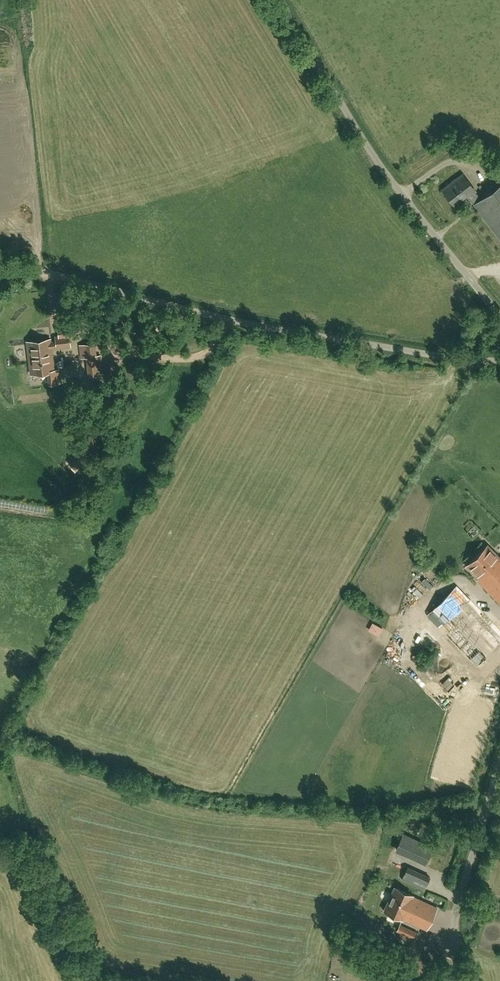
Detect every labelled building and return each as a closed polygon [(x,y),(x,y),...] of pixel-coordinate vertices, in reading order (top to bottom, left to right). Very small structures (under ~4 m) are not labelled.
[(463,174),(442,190),(455,207),(468,196),(474,204),(499,239),(499,184),(480,199),(475,191),(476,190),(463,174)] [(50,339),(36,341),(27,342),(30,374),(47,372),(49,384),(59,382),(58,370),(54,370),(51,347),(56,346),(57,348),(70,346),(69,338),(78,337),(77,324),(58,326),(59,336),(55,337),(56,342),(51,343),(50,339)] [(88,369),(101,367),(100,355),(95,356),(86,357),(88,369)] [(85,433),(86,454),(96,453),(94,432),(85,433)] [(74,472),(85,462),(79,456),(68,466),(74,472)] [(487,544),(465,566),(478,579),(477,580),(499,604),(499,557),(487,544)] [(477,665),(499,642),(499,626),(455,582),(424,614),(477,665)] [(402,834),(395,849),(424,863),(431,848),(402,834)] [(400,881),(424,887),(428,873),(404,866),(400,881)] [(394,887),(383,910),(402,919),(410,922),(426,930),(430,921),(432,916),(436,907),(421,900),(413,896),(394,887)] [(399,925),(396,931),(414,939),(417,933),(399,925)]
